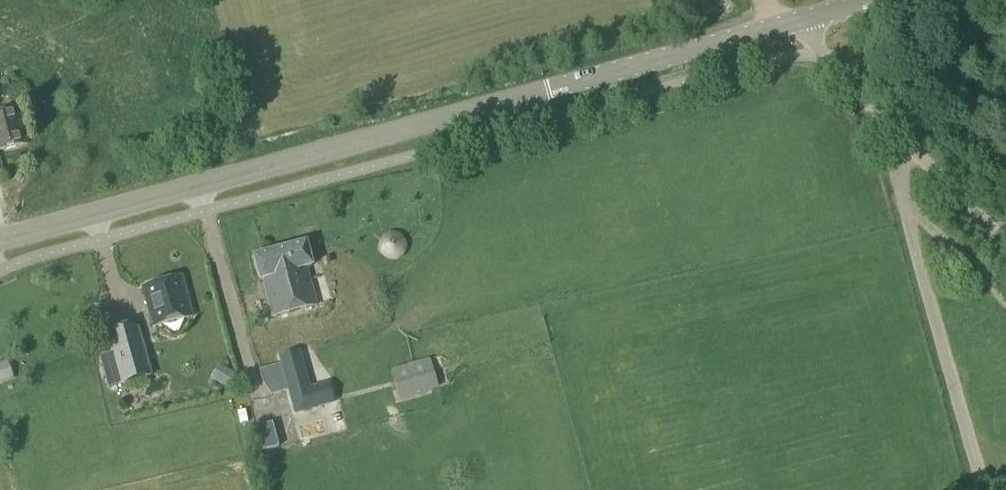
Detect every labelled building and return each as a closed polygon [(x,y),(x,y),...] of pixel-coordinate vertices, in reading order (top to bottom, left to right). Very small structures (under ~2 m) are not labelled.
[(0,113),(0,151),(27,144),(19,108),(0,113)] [(316,306),(306,268),(312,266),(306,243),(254,258),(260,280),(263,280),(273,317),(316,306)] [(153,328),(192,318),(181,277),(142,288),(153,328)] [(129,331),(127,325),(114,329),(115,334),(104,337),(118,386),(153,377),(139,328),(129,331)] [(309,387),(299,351),(278,357),(294,415),(333,404),(327,382),(309,387)] [(399,400),(438,389),(430,359),(391,370),(399,400)] [(14,380),(8,360),(0,362),(0,385),(14,380)] [(225,389),(235,374),(220,364),(209,379),(225,389)]
